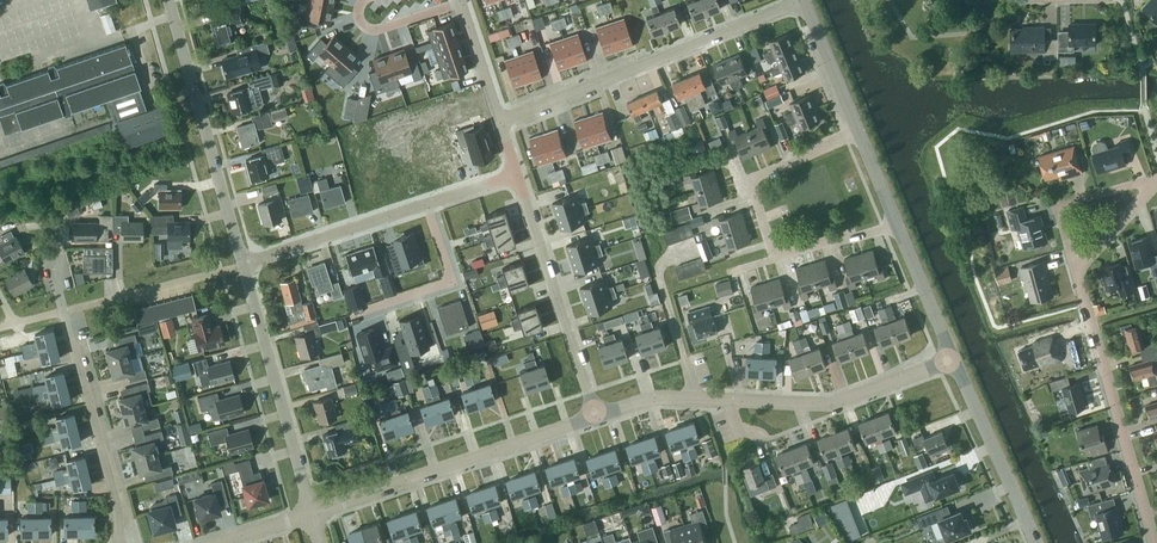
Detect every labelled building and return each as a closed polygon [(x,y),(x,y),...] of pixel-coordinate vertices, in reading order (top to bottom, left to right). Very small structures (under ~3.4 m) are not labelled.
[(90,8),(114,0),(87,0),(90,8)] [(686,3),(693,19),(707,14),(701,0),(693,0),(686,3)] [(707,14),(720,9),(716,0),(701,0),(707,14)] [(1148,9),(1156,17),(1156,0),(1148,9)] [(297,14),(295,23),(317,27),(319,19),(329,21),(332,5),(310,1),(307,16),(297,14)] [(610,1),(603,4),(606,13),(613,10),(610,1)] [(596,6),(599,15),(606,13),(603,4),(596,6)] [(646,18),(652,35),(666,30),(659,13),(656,4),(650,6),(654,15),(646,18)] [(513,15),(510,6),(503,9),(506,18),(513,15)] [(227,18),(211,23),(217,45),(233,40),(231,33),(236,32),(235,25),(238,24),(238,25),(243,24),(243,23),(244,23),(243,18),(244,18),(243,14),(242,14),(240,8),(225,12),(227,18)] [(666,30),(679,24),(673,8),(659,13),(666,30)] [(506,18),(503,9),(496,11),(499,20),(506,18)] [(544,15),(535,17),(538,28),(546,26),(544,15)] [(564,16),(557,19),(560,28),(567,26),(564,16)] [(618,50),(633,46),(623,17),(609,22),(618,50)] [(550,21),(553,30),(560,28),(557,19),(550,21)] [(452,22),(428,30),(434,46),(458,38),(452,22)] [(609,22),(595,26),(604,55),(618,50),(609,22)] [(1058,33),(1058,38),(1058,51),(1074,51),(1074,44),(1096,44),(1095,23),(1070,24),(1070,33),(1058,33)] [(500,30),(502,36),(512,33),(510,27),(500,30)] [(1058,51),(1058,38),(1044,39),(1044,27),(1029,27),(1029,29),(1011,29),(1011,51),(1043,50),(1044,58),(1050,58),(1058,58),(1058,51)] [(572,66),(587,61),(577,32),(563,37),(572,66)] [(764,53),(766,57),(794,45),(789,33),(769,41),(773,49),(764,53)] [(512,36),(515,45),(522,43),(519,34),(512,36)] [(321,38),(306,54),(313,60),(319,53),(330,63),(346,46),(334,35),(327,43),(321,38)] [(505,38),(508,47),(515,45),(512,36),(505,38)] [(563,37),(549,42),(558,70),(572,66),(563,37)] [(458,38),(434,46),(439,61),(463,53),(458,38)] [(289,41),(290,48),(298,47),(297,39),(289,41)] [(238,55),(221,60),(226,77),(251,70),(251,68),(260,66),(258,58),(257,53),(268,49),(266,41),(237,49),(238,55)] [(56,66),(54,64),(48,66),(48,69),(6,83),(6,84),(5,84),(4,81),(0,82),(0,119),(5,133),(21,128),(22,129),(63,115),(63,114),(64,114),(66,117),(71,115),(71,112),(72,111),(72,112),(108,99),(116,121),(118,121),(126,144),(171,129),(163,105),(147,111),(139,89),(141,88),(134,69),(135,69),(132,61),(136,60),(130,44),(126,45),(125,42),(56,66)] [(421,44),(414,46),(416,52),(423,50),(421,44)] [(756,45),(749,48),(755,62),(762,59),(756,45)] [(777,59),(780,66),(800,58),(794,45),(766,57),(768,63),(777,59)] [(330,63),(324,70),(343,86),(357,70),(352,64),(359,56),(346,46),(330,63)] [(404,49),(388,54),(396,77),(396,76),(411,71),(414,80),(422,77),(415,56),(407,59),(404,49)] [(532,49),(518,54),(527,83),(542,78),(532,49)] [(463,53),(439,61),(445,78),(469,70),(463,53)] [(376,69),(369,72),(376,93),(399,85),(396,76),(396,77),(388,54),(373,59),(376,69)] [(527,83),(518,54),(504,59),(513,88),(527,83)] [(738,87),(743,99),(748,96),(740,77),(748,73),(745,67),(739,54),(727,59),(738,87)] [(800,58),(780,66),(771,70),(774,75),(782,72),(785,80),(805,71),(800,58)] [(733,89),(738,87),(727,59),(713,64),(722,84),(730,81),(733,89)] [(748,73),(753,71),(751,65),(745,67),(748,73)] [(700,71),(686,77),(699,107),(706,104),(699,89),(706,86),(709,95),(716,92),(710,77),(703,80),(700,71)] [(249,87),(227,93),(233,114),(250,109),(257,107),(259,103),(256,90),(283,83),(280,72),(247,81),(249,87)] [(699,107),(686,77),(673,83),(679,98),(685,95),(691,110),(699,107)] [(767,99),(781,94),(778,87),(765,93),(767,99)] [(658,89),(642,96),(647,108),(656,104),(659,111),(665,109),(662,101),(663,101),(658,89)] [(765,101),(769,108),(784,101),(781,94),(765,101)] [(785,114),(787,119),(815,107),(810,95),(790,103),(793,111),(785,114)] [(356,107),(367,103),(369,96),(357,99),(356,107)] [(642,96),(627,102),(632,114),(633,114),(636,121),(642,119),(639,111),(647,108),(642,96)] [(691,121),(684,105),(683,106),(679,97),(671,100),(675,109),(676,109),(683,125),(684,127),(682,128),(685,135),(688,133),(685,126),(691,123),(690,122),(691,121)] [(761,97),(755,100),(757,105),(764,102),(761,97)] [(347,98),(345,107),(355,109),(357,100),(347,98)] [(815,107),(787,119),(789,124),(797,121),(801,129),(821,120),(815,107)] [(285,108),(271,112),(274,121),(288,117),(285,108)] [(603,110),(588,115),(598,144),(612,139),(603,110)] [(253,122),(236,126),(242,147),(259,142),(256,130),(272,125),(268,111),(254,115),(256,121),(253,122)] [(682,126),(675,111),(665,115),(672,131),(682,126)] [(588,115),(574,120),(584,149),(598,144),(588,115)] [(729,126),(724,115),(716,118),(721,129),(729,126)] [(759,126),(749,131),(758,152),(771,147),(764,130),(768,129),(763,117),(756,120),(759,126)] [(775,125),(781,140),(789,137),(782,122),(775,125)] [(640,132),(647,130),(644,123),(638,125),(640,132)] [(474,127),(455,133),(461,149),(470,146),(475,163),(478,162),(493,158),(491,153),(489,149),(492,148),(488,136),(486,137),(483,128),(475,131),(474,127)] [(650,140),(661,135),(657,127),(646,132),(650,140)] [(558,128),(543,132),(553,161),(567,156),(558,128)] [(758,152),(749,131),(738,135),(735,129),(729,132),(733,143),(737,142),(744,158),(758,152)] [(445,138),(427,144),(431,155),(428,156),(431,165),(434,164),(437,173),(455,167),(449,150),(457,147),(452,130),(443,133),(445,138)] [(543,132),(529,137),(539,166),(553,161),(543,132)] [(723,145),(720,137),(709,142),(712,150),(723,145)] [(1096,142),(1094,144),(1093,146),(1093,149),(1094,153),(1093,153),(1098,170),(1114,165),(1115,168),(1125,165),(1123,156),(1132,154),(1128,139),(1118,142),(1119,145),(1107,149),(1106,144),(1104,143),(1102,141),(1099,141),(1096,142)] [(263,155),(246,160),(251,180),(269,175),(265,162),(273,159),(274,163),(284,160),(280,144),(261,149),(263,155)] [(1008,145),(1011,153),(1017,152),(1014,144),(1008,145)] [(706,145),(696,148),(698,155),(708,151),(706,145)] [(622,146),(611,149),(616,163),(627,160),(622,146)] [(1074,146),(1039,156),(1046,179),(1059,175),(1060,179),(1082,173),(1074,146)] [(611,160),(608,151),(601,153),(604,162),(611,160)] [(604,162),(601,153),(594,155),(596,161),(597,164),(604,162)] [(596,161),(582,166),(584,174),(599,169),(597,164),(596,161)] [(566,177),(563,168),(556,170),(559,179),(566,177)] [(559,179),(556,170),(549,172),(552,182),(559,179)] [(719,185),(718,184),(714,170),(697,175),(696,172),(684,175),(686,182),(693,180),(696,191),(719,185)] [(308,173),(296,176),(298,185),(304,183),(306,191),(313,189),(308,173)] [(676,185),(683,183),(681,175),(673,177),(676,185)] [(326,178),(311,182),(314,192),(320,190),(324,208),(345,202),(340,185),(329,188),(326,178)] [(154,183),(154,190),(159,190),(159,207),(180,207),(180,189),(166,189),(166,183),(154,183)] [(276,183),(261,186),(264,195),(278,191),(276,183)] [(723,198),(719,185),(696,191),(699,202),(693,204),(695,211),(707,207),(706,204),(723,198)] [(145,192),(138,197),(143,203),(149,198),(145,192)] [(308,193),(288,199),(292,216),(313,211),(308,193)] [(553,202),(557,216),(588,206),(586,200),(579,202),(576,194),(553,202)] [(143,207),(136,199),(132,203),(138,211),(143,207)] [(275,199),(258,204),(264,224),(281,219),(275,199)] [(590,211),(588,206),(557,216),(562,229),(585,221),(583,213),(590,211)] [(670,211),(674,223),(693,218),(689,206),(670,211)] [(1007,211),(1012,229),(1018,228),(1024,248),(1047,241),(1040,216),(1026,220),(1023,207),(1007,211)] [(504,209),(485,215),(487,222),(479,224),(481,230),(489,227),(488,227),(508,221),(504,209)] [(747,227),(746,226),(742,212),(725,218),(724,214),(712,218),(714,225),(721,223),(724,234),(747,227)] [(150,215),(151,233),(168,233),(168,242),(181,242),(181,240),(189,240),(189,222),(173,222),(173,214),(154,215),(150,215)] [(99,215),(100,222),(74,222),(74,240),(108,240),(108,228),(113,228),(113,215),(99,215)] [(142,240),(142,222),(128,222),(128,215),(113,215),(113,228),(121,228),(121,240),(142,240)] [(623,219),(626,228),(638,224),(635,215),(623,219)] [(690,219),(692,227),(705,223),(703,215),(690,219)] [(489,227),(490,233),(483,235),(485,241),(512,232),(508,221),(488,227),(489,227)] [(689,222),(683,225),(687,237),(694,235),(689,222)] [(687,237),(683,225),(676,227),(680,239),(687,237)] [(674,242),(680,239),(676,227),(670,229),(674,242)] [(751,241),(747,227),(724,234),(727,244),(721,246),(723,253),(735,250),(734,246),(751,241)] [(663,232),(667,244),(674,242),(670,229),(663,232)] [(487,246),(494,244),(496,250),(516,244),(512,232),(485,241),(487,246)] [(399,253),(390,256),(396,274),(406,271),(403,264),(423,257),(419,246),(417,246),(412,233),(400,236),(401,238),(395,240),(399,253)] [(16,236),(5,242),(1,235),(0,236),(0,252),(5,262),(24,252),(16,236)] [(593,245),(590,237),(567,244),(571,258),(602,248),(600,242),(593,245)] [(1146,237),(1129,242),(1136,267),(1150,263),(1154,277),(1156,276),(1156,255),(1152,256),(1146,237)] [(162,243),(153,243),(154,258),(162,258),(162,243)] [(373,246),(345,255),(352,275),(373,268),(376,276),(389,272),(384,255),(377,258),(373,246)] [(83,254),(83,272),(104,272),(112,272),(112,266),(112,263),(112,247),(83,247),(83,254)] [(596,256),(604,253),(602,248),(571,258),(575,271),(599,264),(596,256)] [(709,248),(700,251),(704,260),(713,257),(709,248)] [(873,250),(858,254),(865,277),(876,273),(878,280),(885,278),(882,266),(878,267),(873,250)] [(639,260),(645,258),(643,251),(637,253),(639,260)] [(858,254),(857,254),(844,258),(850,276),(846,277),(850,289),(857,287),(855,280),(865,277),(858,254)] [(695,260),(700,272),(706,270),(705,265),(702,258),(695,260)] [(644,259),(636,261),(639,269),(647,267),(644,259)] [(825,259),(810,264),(817,286),(828,283),(830,290),(837,287),(834,276),(830,277),(825,259)] [(693,274),(700,272),(695,260),(689,262),(693,274)] [(324,261),(306,267),(312,284),(315,283),(318,292),(330,288),(333,297),(342,294),(338,280),(331,282),(324,261)] [(496,276),(498,282),(525,273),(521,261),(502,267),(504,274),(496,276)] [(689,262),(682,264),(686,277),(693,274),(689,262)] [(1022,278),(1027,277),(1029,287),(1028,287),(1032,300),(1052,294),(1043,262),(1020,268),(1022,278)] [(1105,273),(1102,274),(1107,291),(1112,289),(1112,288),(1118,286),(1121,295),(1136,291),(1131,275),(1124,277),(1120,263),(1104,268),(1105,273)] [(680,279),(686,277),(682,264),(675,267),(680,279)] [(810,264),(809,264),(796,268),(802,285),(798,286),(802,298),(809,296),(807,290),(817,286),(810,264)] [(994,270),(999,285),(1012,281),(1008,266),(994,270)] [(5,278),(14,294),(32,284),(24,268),(5,278)] [(476,268),(462,273),(465,279),(478,275),(476,268)] [(529,285),(525,273),(498,282),(500,287),(507,285),(509,291),(529,285)] [(280,282),(286,303),(290,302),(293,312),(302,310),(305,319),(315,316),(311,301),(301,304),(300,299),(295,278),(280,282)] [(779,278),(765,283),(772,305),(783,302),(785,308),(792,306),(788,295),(785,296),(779,278)] [(585,300),(616,290),(614,285),(607,287),(604,279),(580,287),(585,300)] [(715,284),(719,297),(733,293),(730,280),(715,284)] [(626,288),(624,282),(616,285),(618,290),(626,288)] [(648,294),(654,292),(651,283),(645,285),(648,294)] [(765,283),(764,283),(751,287),(756,304),(753,305),(756,317),(763,315),(761,309),(772,305),(765,283)] [(343,289),(349,308),(365,303),(359,284),(343,289)] [(1148,288),(1139,291),(1141,299),(1150,296),(1148,288)] [(616,290),(585,300),(589,314),(613,306),(610,298),(617,296),(616,290)] [(836,293),(835,293),(839,307),(841,307),(848,304),(844,290),(836,293)] [(192,295),(185,297),(188,311),(196,309),(192,295)] [(185,297),(178,299),(181,313),(188,311),(185,297)] [(178,299),(171,300),(175,314),(181,313),(178,299)] [(171,300),(164,302),(168,316),(175,314),(171,300)] [(469,327),(460,300),(437,307),(446,334),(469,327)] [(164,302),(157,304),(161,318),(168,316),(164,302)] [(510,319),(512,324),(539,315),(535,303),(515,310),(517,316),(510,319)] [(157,304),(150,306),(154,320),(161,318),(157,304)] [(873,315),(870,304),(862,306),(866,318),(873,315)] [(892,305),(885,308),(888,317),(895,314),(892,305)] [(150,306),(144,307),(147,321),(154,320),(150,306)] [(694,323),(695,327),(689,329),(693,343),(707,339),(706,335),(718,332),(713,316),(709,306),(688,312),(692,324),(694,323)] [(853,308),(857,320),(865,317),(861,306),(853,308)] [(147,321),(144,307),(133,310),(137,324),(147,321)] [(885,308),(878,310),(882,319),(888,317),(885,308)] [(793,320),(800,318),(797,309),(790,311),(793,320)] [(494,310),(480,314),(484,326),(498,321),(494,310)] [(626,322),(636,319),(634,312),(624,315),(626,322)] [(406,343),(395,347),(404,373),(415,370),(410,354),(411,353),(410,351),(417,349),(421,348),(428,345),(429,347),(430,347),(419,313),(418,313),(418,314),(400,320),(400,319),(399,320),(401,328),(406,343)] [(194,332),(198,350),(224,343),(219,325),(211,328),(207,314),(192,318),(196,332),(194,332)] [(895,314),(888,317),(890,322),(897,340),(911,334),(905,316),(897,319),(895,314)] [(521,327),(523,333),(543,327),(539,315),(512,324),(514,329),(521,327)] [(831,331),(827,320),(825,316),(818,318),(820,322),(819,322),(823,334),(823,333),(823,334),(831,331)] [(159,321),(163,337),(176,334),(171,317),(159,321)] [(617,324),(614,317),(604,321),(606,328),(617,324)] [(884,324),(875,327),(882,345),(897,340),(890,322),(888,317),(882,319),(884,324)] [(295,336),(301,357),(318,352),(313,336),(321,334),(321,333),(338,328),(339,330),(344,329),(342,318),(336,320),(318,325),(317,320),(304,324),(307,333),(295,336)] [(652,320),(646,322),(655,349),(667,345),(661,325),(654,327),(652,320)] [(137,326),(139,334),(157,329),(154,321),(137,326)] [(843,323),(842,323),(846,332),(852,330),(849,321),(843,323)] [(596,325),(598,330),(600,331),(606,329),(603,322),(596,325)] [(643,331),(637,333),(643,353),(655,349),(646,322),(641,324),(643,331)] [(842,323),(836,325),(840,334),(846,332),(842,323)] [(1142,355),(1156,350),(1156,342),(1144,346),(1138,324),(1132,326),(1131,323),(1120,326),(1122,331),(1120,332),(1122,339),(1127,337),(1130,350),(1140,348),(1142,355)] [(375,328),(357,334),(366,361),(374,358),(377,369),(397,363),(391,346),(382,349),(375,328)] [(37,342),(31,343),(32,349),(55,344),(52,329),(35,334),(37,342)] [(469,341),(465,342),(468,350),(485,345),(480,329),(466,334),(469,341)] [(852,330),(846,332),(854,355),(869,350),(863,332),(854,335),(852,330)] [(614,332),(609,334),(617,361),(629,357),(623,338),(617,340),(614,332)] [(841,339),(833,342),(840,361),(854,355),(846,332),(840,334),(841,339)] [(106,350),(104,350),(106,357),(108,357),(109,363),(130,357),(137,356),(134,342),(137,341),(135,333),(118,338),(120,346),(106,349),(106,348),(105,349),(106,350)] [(606,343),(599,345),(605,365),(617,361),(609,334),(603,336),(606,343)] [(806,336),(799,338),(803,347),(809,345),(806,336)] [(1018,350),(1024,369),(1040,364),(1041,367),(1058,361),(1060,360),(1052,336),(1032,343),(1033,345),(1018,350)] [(799,338),(793,341),(796,350),(803,347),(799,338)] [(31,343),(21,345),(23,352),(32,349),(31,343)] [(55,344),(32,349),(34,356),(40,354),(42,362),(59,358),(55,344)] [(809,345),(803,347),(811,371),(826,366),(820,347),(811,350),(809,345)] [(798,355),(790,358),(797,376),(811,371),(803,347),(796,350),(798,355)] [(32,349),(23,352),(25,358),(34,356),(32,349)] [(1144,362),(1130,366),(1134,380),(1148,376),(1150,384),(1149,384),(1149,385),(1156,383),(1156,378),(1155,372),(1156,369),(1156,350),(1142,355),(1144,362)] [(748,356),(747,374),(761,375),(762,351),(755,351),(755,357),(748,356)] [(762,351),(761,375),(776,375),(777,358),(769,357),(770,352),(762,351)] [(304,369),(310,389),(326,385),(327,387),(336,385),(331,366),(344,362),(341,352),(318,359),(319,365),(304,369)] [(130,357),(109,363),(111,370),(110,370),(112,377),(113,377),(113,378),(114,378),(114,377),(127,373),(130,381),(147,376),(144,368),(134,371),(130,357)] [(495,367),(502,365),(500,357),(493,359),(495,367)] [(208,372),(212,383),(234,377),(229,360),(208,366),(206,358),(192,362),(196,375),(208,372)] [(550,382),(543,363),(537,365),(534,358),(529,359),(538,386),(550,382)] [(526,369),(519,371),(526,390),(538,386),(529,359),(524,361),(526,369)] [(176,381),(192,376),(188,362),(172,366),(176,381)] [(0,366),(0,372),(1,377),(8,375),(6,365),(0,366)] [(388,379),(396,377),(394,369),(386,371),(388,379)] [(47,384),(41,385),(43,391),(66,386),(62,371),(45,376),(47,384)] [(470,373),(473,383),(479,381),(476,371),(470,373)] [(473,383),(470,373),(464,375),(467,385),(473,383)] [(166,384),(174,382),(171,374),(164,376),(166,384)] [(409,392),(417,389),(412,376),(404,378),(409,392)] [(1049,381),(1052,391),(1063,388),(1069,411),(1085,406),(1079,383),(1071,385),(1068,376),(1049,381)] [(393,382),(398,396),(408,393),(403,379),(393,382)] [(121,405),(123,412),(144,406),(140,392),(150,390),(148,382),(131,386),(133,394),(120,398),(119,397),(119,398),(118,398),(120,406),(121,405)] [(345,396),(357,392),(355,383),(343,387),(345,396)] [(489,383),(475,388),(481,405),(494,400),(489,383)] [(41,385),(32,387),(34,394),(43,391),(41,385)] [(428,385),(422,387),(426,398),(432,396),(429,387),(428,385)] [(435,385),(429,387),(432,396),(438,394),(435,385)] [(66,386),(43,391),(44,398),(50,396),(52,404),(69,400),(66,386)] [(475,388),(461,393),(467,409),(481,405),(475,388)] [(43,391),(34,394),(35,400),(44,398),(43,391)] [(217,392),(197,397),(201,411),(209,408),(212,420),(220,418),(243,412),(239,394),(219,400),(217,392)] [(438,394),(432,396),(440,419),(453,414),(448,397),(440,400),(438,394)] [(428,404),(420,406),(426,423),(440,419),(432,396),(426,398),(428,404)] [(27,406),(35,404),(33,397),(26,398),(27,406)] [(336,417),(330,397),(313,402),(319,422),(336,417)] [(394,399),(388,401),(391,410),(397,408),(394,399)] [(388,401),(382,403),(385,412),(391,410),(388,401)] [(1146,405),(1150,419),(1156,417),(1156,402),(1146,405)] [(10,425),(8,416),(9,416),(6,405),(0,406),(0,427),(10,425)] [(144,406),(123,412),(124,418),(123,418),(125,426),(126,425),(127,426),(127,425),(141,421),(143,429),(160,425),(158,417),(147,419),(144,406)] [(397,408),(391,410),(399,432),(412,428),(407,411),(399,413),(397,408)] [(176,422),(184,420),(181,409),(173,411),(176,422)] [(387,418),(379,420),(385,437),(399,432),(391,410),(385,412),(387,418)] [(889,412),(874,417),(881,435),(896,430),(889,412)] [(73,413),(56,418),(58,426),(59,432),(76,427),(73,413)] [(363,431),(372,428),(369,417),(360,419),(363,431)] [(874,417),(860,423),(866,441),(881,435),(874,417)] [(335,425),(337,431),(322,435),(328,455),(345,450),(343,442),(349,440),(350,442),(360,439),(355,419),(335,425)] [(185,421),(177,424),(182,445),(191,442),(185,421)] [(694,422),(681,426),(688,449),(695,447),(693,441),(700,439),(694,422)] [(190,433),(197,431),(195,423),(188,425),(190,433)] [(1080,445),(1089,442),(1093,455),(1108,451),(1103,434),(1100,435),(1097,424),(1076,430),(1080,445)] [(229,434),(226,426),(207,432),(211,445),(227,440),(230,452),(253,446),(248,429),(229,434)] [(681,426),(667,431),(673,448),(680,446),(682,451),(688,449),(681,426)] [(52,427),(42,429),(44,436),(53,433),(52,428),(52,427)] [(59,432),(53,433),(55,440),(61,438),(63,446),(80,442),(76,427),(59,432)] [(848,427),(833,433),(840,451),(855,445),(848,427)] [(134,454),(136,460),(157,454),(153,441),(163,438),(161,430),(144,434),(146,442),(133,446),(132,445),(132,446),(131,447),(133,454),(134,454)] [(945,438),(942,430),(924,438),(923,434),(913,438),(917,447),(927,443),(930,452),(937,449),(938,452),(951,446),(947,437),(945,438)] [(53,433),(44,436),(46,442),(55,440),(53,433)] [(833,433),(819,438),(825,457),(833,453),(836,459),(842,457),(840,451),(833,433)] [(655,435),(641,440),(649,462),(655,460),(653,454),(660,452),(655,435)] [(897,440),(903,455),(912,452),(906,436),(897,440)] [(883,441),(887,450),(894,448),(890,439),(883,441)] [(641,440),(627,444),(630,452),(633,461),(641,459),(642,464),(642,465),(649,462),(641,440)] [(887,450),(883,441),(877,444),(880,453),(887,450)] [(30,442),(22,445),(27,459),(32,457),(31,452),(33,451),(30,442)] [(807,443),(792,448),(801,472),(808,470),(806,464),(814,461),(807,443)] [(695,447),(688,449),(691,458),(698,456),(695,447)] [(615,448),(602,453),(607,470),(621,465),(615,448)] [(792,448),(778,454),(784,472),(792,469),(795,475),(801,472),(792,448)] [(688,449),(682,451),(685,460),(691,458),(688,449)] [(914,455),(919,469),(928,465),(922,452),(914,455)] [(607,470),(602,453),(588,458),(594,475),(607,470)] [(157,454),(136,460),(138,466),(136,467),(138,474),(140,474),(140,475),(141,475),(140,473),(154,470),(156,478),(173,473),(171,465),(161,468),(157,454)] [(849,454),(842,457),(846,466),(852,463),(849,454)] [(68,468),(62,470),(64,476),(87,470),(84,456),(66,460),(68,468)] [(575,457),(561,462),(566,479),(568,484),(575,482),(573,477),(580,474),(575,457)] [(842,457),(836,459),(839,468),(846,466),(842,457)] [(241,476),(240,477),(248,504),(268,499),(260,471),(252,473),(250,467),(251,466),(249,458),(233,463),(235,471),(239,470),(241,476)] [(655,460),(649,462),(652,472),(659,470),(655,460)] [(684,475),(680,461),(673,463),(677,477),(684,475)] [(777,485),(773,473),(764,476),(758,461),(745,466),(748,477),(746,478),(746,477),(745,477),(752,495),(753,494),(751,490),(762,486),(765,490),(777,485)] [(561,462),(547,466),(553,483),(566,479),(561,462)] [(649,462),(642,465),(646,474),(652,472),(649,462)] [(832,462),(822,465),(827,479),(837,475),(832,462)] [(1109,463),(1100,466),(1099,464),(1079,470),(1085,493),(1106,487),(1105,486),(1115,483),(1109,463)] [(666,475),(672,473),(669,464),(663,466),(666,475)] [(871,468),(876,482),(885,479),(880,465),(871,468)] [(62,470),(53,472),(55,478),(64,476),(62,470)] [(87,470),(64,476),(66,482),(71,481),(73,488),(91,484),(87,470)] [(179,484),(201,478),(198,470),(177,476),(179,484)] [(808,470),(801,472),(805,481),(811,479),(808,470)] [(535,471),(521,475),(527,492),(541,487),(535,471)] [(801,472),(795,475),(798,484),(799,484),(804,482),(805,481),(801,472)] [(616,473),(609,476),(612,485),(619,483),(616,473)] [(644,473),(635,476),(639,489),(648,486),(644,473)] [(921,486),(926,499),(958,487),(953,473),(932,481),(929,474),(927,475),(927,474),(904,483),(908,491),(921,486)] [(527,492),(521,475),(508,480),(513,496),(527,492)] [(64,476),(55,478),(56,484),(66,482),(64,476)] [(612,485),(609,476),(603,478),(606,487),(612,485)] [(11,494),(11,477),(0,477),(0,494),(11,494)] [(154,482),(156,490),(174,486),(172,478),(154,482)] [(195,509),(198,518),(220,512),(218,505),(228,503),(221,480),(211,482),(213,493),(195,498),(198,509),(195,509)] [(575,482),(568,484),(571,494),(578,491),(575,482)] [(496,484),(482,488),(487,505),(494,503),(501,500),(496,484)] [(565,496),(571,494),(568,484),(561,486),(565,496)] [(482,488),(468,493),(474,510),(481,507),(487,505),(482,488)] [(176,494),(166,496),(168,506),(163,507),(162,502),(152,505),(151,508),(151,510),(149,511),(154,530),(174,525),(171,516),(181,513),(176,494)] [(536,495),(529,497),(532,507),(539,505),(536,495)] [(456,497),(442,501),(448,518),(462,514),(456,497)] [(532,507),(529,497),(522,500),(525,509),(532,507)] [(1078,500),(1080,507),(1090,504),(1088,497),(1078,500)] [(1106,510),(1103,500),(1088,505),(1092,519),(1097,518),(1103,538),(1123,532),(1119,516),(1120,516),(1117,507),(1106,510)] [(441,521),(443,526),(444,529),(444,530),(446,535),(453,533),(450,524),(448,518),(442,501),(429,506),(434,523),(441,521)] [(664,522),(659,505),(652,507),(657,524),(664,522)] [(816,511),(822,523),(832,519),(826,506),(816,511)] [(922,527),(933,523),(940,520),(947,539),(971,530),(971,527),(973,526),(970,519),(967,519),(967,517),(964,518),(961,511),(946,516),(943,507),(918,517),(922,527)] [(495,508),(489,510),(492,520),(498,518),(495,508)] [(685,526),(691,542),(706,542),(702,528),(708,526),(703,509),(690,513),(693,523),(685,526)] [(72,516),(64,516),(65,534),(79,534),(79,516),(79,510),(72,510),(72,516)] [(414,511),(403,515),(408,532),(422,527),(417,510),(414,511)] [(489,510),(483,512),(486,522),(492,520),(489,510)] [(29,517),(21,517),(21,535),(36,535),(35,511),(29,511),(29,517)] [(42,511),(35,511),(36,535),(50,534),(50,517),(42,517),(42,511)] [(800,522),(790,526),(793,534),(813,527),(808,513),(798,517),(800,522)] [(93,515),(79,516),(79,534),(94,533),(93,515)] [(402,515),(389,519),(395,536),(402,534),(404,539),(410,537),(408,532),(403,515),(402,515)] [(456,522),(450,524),(453,533),(459,531),(456,522)] [(363,528),(368,542),(375,542),(383,540),(377,523),(363,528)] [(633,542),(657,542),(659,542),(653,525),(637,531),(640,540),(633,542)] [(685,526),(671,530),(675,542),(691,542),(685,526)] [(349,533),(353,542),(368,542),(363,528),(349,533)] [(464,535),(466,542),(476,542),(473,532),(464,535)] [(613,533),(604,536),(606,542),(616,542),(613,533)] [(410,537),(412,542),(419,542),(416,535),(410,537)]
